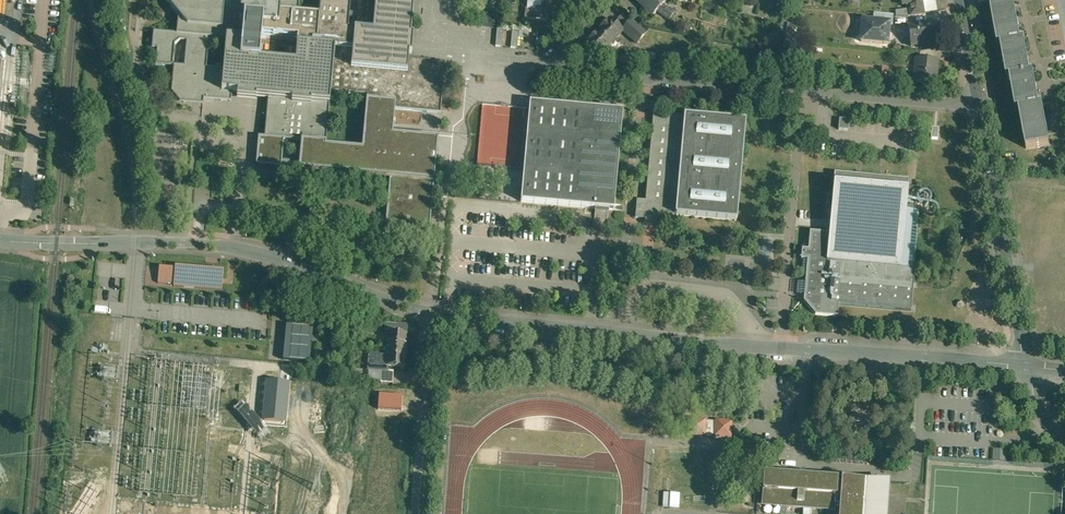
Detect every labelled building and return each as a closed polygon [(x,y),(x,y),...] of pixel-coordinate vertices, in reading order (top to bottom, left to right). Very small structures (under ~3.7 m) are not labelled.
[(320,0),(164,0),(179,18),(178,37),(172,37),(172,36),(155,34),(153,50),(158,51),(156,65),(174,67),(176,48),(182,43),(188,44),(186,68),(175,67),(173,95),(181,104),(205,106),(206,101),(232,103),(232,94),(238,94),(238,99),(256,100),(256,98),(268,99),(265,137),(284,139),(302,141),(303,141),(303,137),(307,137),(306,141),(326,143),(331,92),(330,92),(334,48),(316,47),(320,0)] [(316,47),(334,48),(330,92),(331,92),(367,95),(362,149),(326,146),(326,143),(306,141),(307,137),(303,137),(303,141),(302,141),(300,162),(299,169),(390,177),(434,181),(438,138),(393,134),(395,109),(441,114),(445,62),(409,59),(409,55),(412,55),(413,36),(411,36),(414,0),(416,1),(416,0),(320,0),(316,47)] [(540,10),(526,8),(525,18),(550,20),(552,0),(540,0),(540,10)] [(640,2),(656,16),(659,13),(666,4),(668,2),(665,0),(642,0),(640,2)] [(922,2),(909,4),(909,9),(911,15),(924,13),(922,2)] [(1034,75),(1031,76),(1025,43),(1022,44),(1014,3),(992,7),(999,48),(1003,47),(1009,80),(1012,79),(1018,112),(1021,111),(1028,149),(1049,145),(1043,107),(1040,108),(1034,75)] [(676,13),(666,4),(659,13),(673,20),(676,13)] [(909,9),(896,11),(896,16),(909,17),(910,16),(911,15),(909,9)] [(874,13),(873,22),(889,24),(892,24),(893,15),(874,13)] [(623,31),(610,19),(596,32),(610,44),(623,31)] [(646,33),(631,20),(626,26),(630,30),(627,35),(637,43),(646,33)] [(873,22),(863,21),(861,41),(887,44),(888,37),(889,31),(888,31),(889,24),(873,22)] [(930,23),(907,28),(900,29),(902,40),(909,39),(911,46),(933,42),(930,23)] [(497,46),(519,47),(520,30),(498,30),(497,46)] [(610,44),(596,32),(586,43),(599,56),(610,44)] [(619,42),(610,52),(616,58),(617,57),(625,47),(619,42)] [(625,47),(617,57),(622,58),(623,56),(627,59),(630,55),(627,53),(631,49),(627,46),(625,47)] [(936,50),(921,53),(921,59),(935,60),(936,50)] [(921,59),(917,58),(916,59),(918,59),(916,72),(914,72),(913,81),(935,84),(938,61),(935,60),(921,59)] [(623,112),(534,103),(524,202),(613,210),(623,112)] [(677,216),(686,116),(655,113),(646,201),(637,201),(636,218),(676,222),(677,216)] [(746,122),(686,116),(677,216),(737,221),(746,122)] [(849,120),(840,119),(839,129),(848,130),(849,120)] [(284,139),(265,137),(265,138),(259,137),(256,166),(282,168),(282,161),(284,139)] [(300,162),(282,161),(282,168),(299,169),(300,162)] [(909,180),(834,173),(829,234),(810,232),(805,283),(807,283),(806,294),(804,294),(804,302),(815,315),(837,317),(838,306),(911,312),(915,268),(914,268),(901,267),(906,209),(907,200),(909,180)] [(434,181),(390,177),(386,225),(430,229),(434,181)] [(915,210),(906,209),(901,267),(914,268),(919,210),(915,210)] [(173,268),(158,267),(157,282),(172,283),(172,286),(221,289),(223,269),(174,265),(173,268)] [(312,328),(287,326),(283,358),(309,360),(312,328)] [(407,335),(389,334),(388,350),(406,351),(407,335)] [(406,351),(388,350),(387,357),(387,367),(389,367),(405,368),(406,351)] [(387,357),(370,356),(369,370),(381,371),(389,371),(389,367),(387,367),(387,357)] [(389,371),(381,371),(380,383),(393,384),(394,371),(389,371)] [(402,397),(379,395),(378,409),(401,411),(402,397)] [(705,420),(690,419),(689,435),(704,436),(704,435),(705,420)] [(716,421),(705,420),(704,435),(715,436),(716,421)] [(732,422),(716,421),(715,436),(730,437),(732,422)] [(994,449),(993,460),(1008,461),(1008,450),(994,449)] [(837,479),(765,474),(763,501),(835,506),(835,505),(836,483),(837,479)] [(842,479),(842,483),(836,483),(835,505),(840,506),(840,513),(864,513),(866,481),(842,479)] [(866,481),(864,513),(886,513),(888,483),(866,481)]
